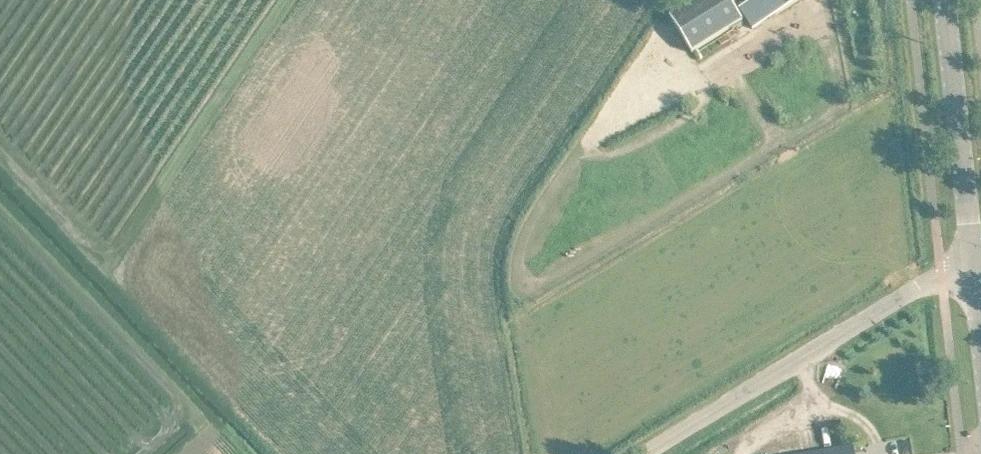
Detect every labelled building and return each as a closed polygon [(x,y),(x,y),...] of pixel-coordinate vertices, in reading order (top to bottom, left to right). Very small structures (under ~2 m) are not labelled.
[(670,20),(691,55),(742,23),(728,0),(702,0),(670,20)] [(740,8),(754,29),(801,0),(753,0),(740,8)]
